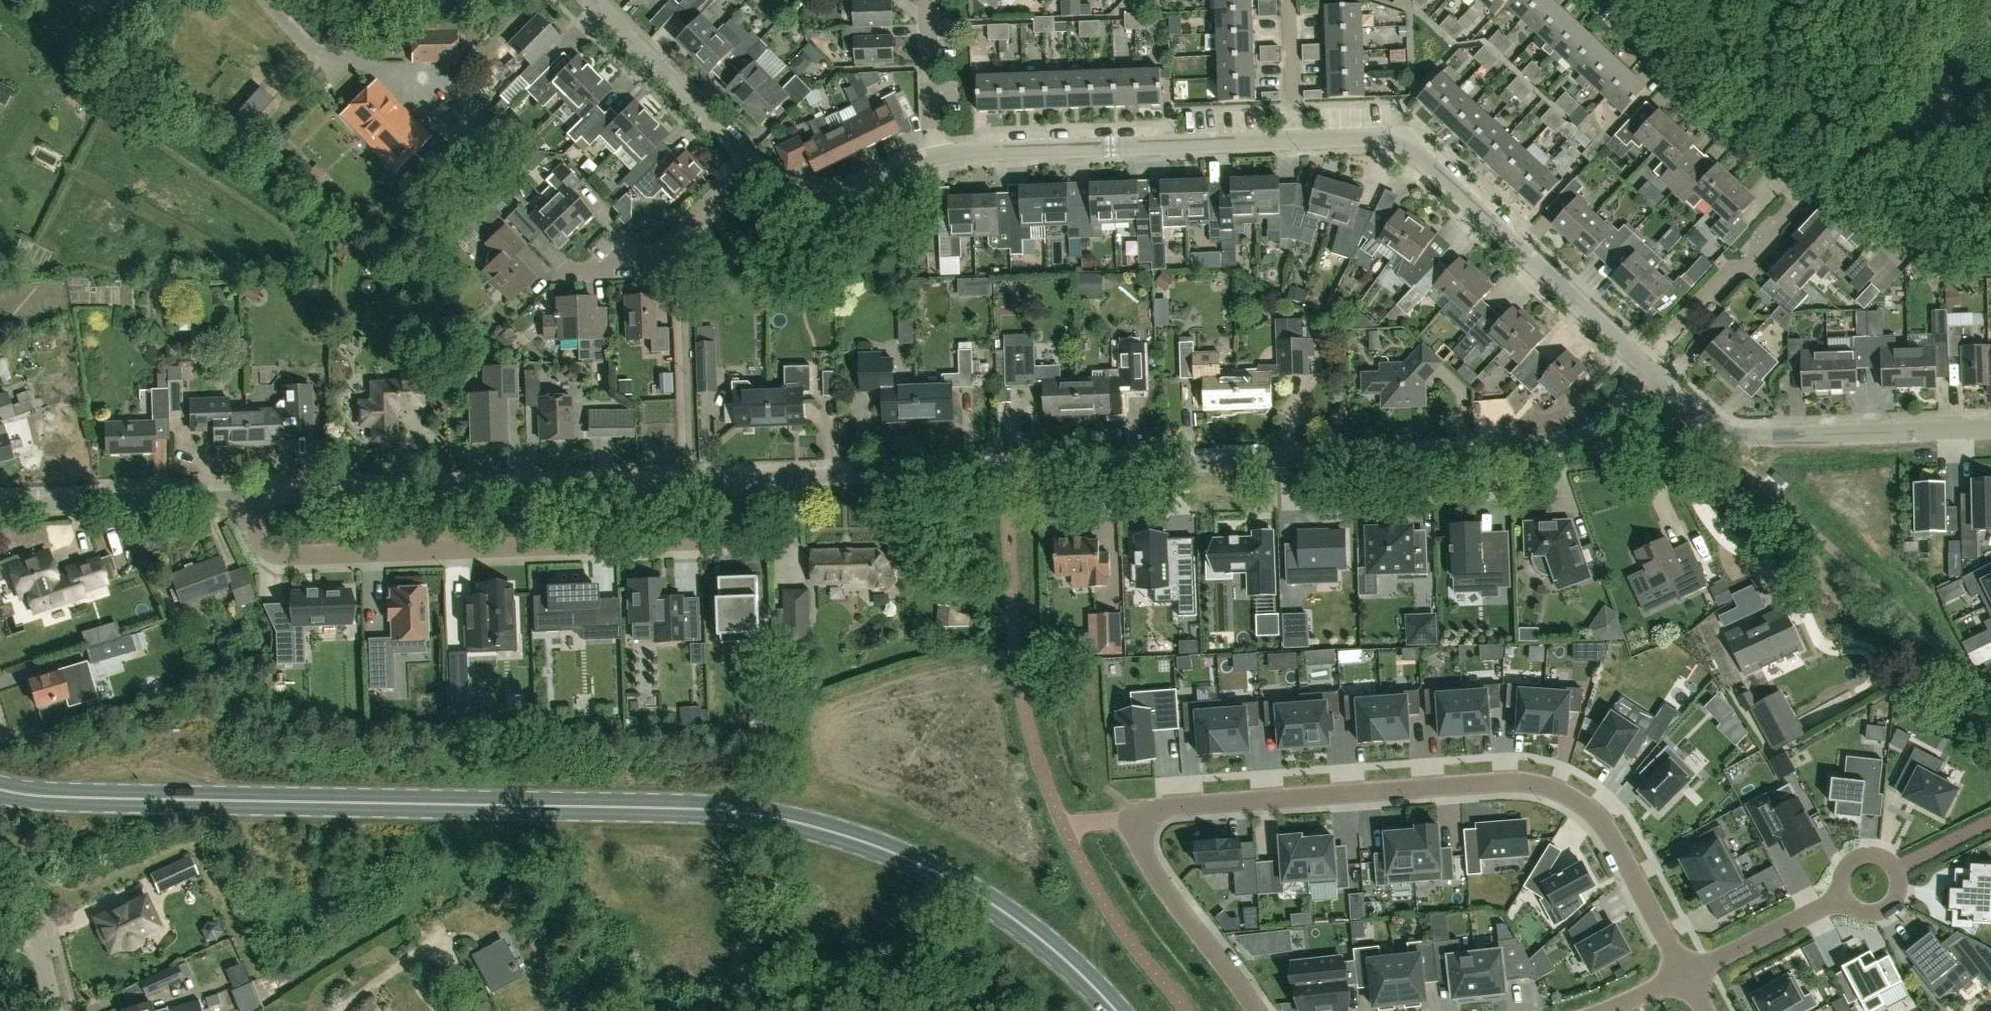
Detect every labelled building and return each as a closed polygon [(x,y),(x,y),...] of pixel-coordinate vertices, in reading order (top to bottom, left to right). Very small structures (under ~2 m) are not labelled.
[(89,6),(109,23),(129,0),(95,0),(89,6)] [(680,4),(679,4),(675,0),(670,0),(650,22),(660,30),(681,7),(682,6),(680,4)] [(689,10),(698,19),(678,40),(694,57),(719,32),(702,15),(715,0),(698,0),(689,10)] [(698,0),(683,0),(680,4),(682,6),(681,7),(687,12),(689,10),(698,0)] [(870,26),(893,25),(892,1),(871,2),(871,0),(843,0),(843,8),(855,7),(856,26),(870,26)] [(1003,0),(986,0),(995,9),(1003,0)] [(1072,16),(1080,15),(1079,0),(1078,0),(1071,0),(1072,16)] [(1252,9),(1252,0),(1217,0),(1217,10),(1252,9)] [(1259,9),(1277,8),(1277,0),(1259,1),(1259,9)] [(1429,0),(1415,0),(1413,2),(1421,9),(1429,0)] [(1496,15),(1506,4),(1505,4),(1509,0),(1480,0),(1496,15)] [(1540,0),(1509,0),(1505,4),(1506,4),(1522,19),(1540,0)] [(1563,9),(1553,0),(1540,0),(1522,19),(1539,35),(1563,9)] [(1327,29),(1362,28),(1361,4),(1326,6),(1327,29)] [(1302,15),(1320,14),(1319,6),(1301,7),(1302,15)] [(1277,8),(1259,9),(1260,17),(1278,16),(1277,8)] [(1218,33),(1253,32),(1252,9),(1217,10),(1218,33)] [(1556,50),(1579,25),(1563,9),(1539,35),(1556,50)] [(1126,29),(1136,29),(1135,13),(1125,14),(1126,29)] [(1135,13),(1136,29),(1146,29),(1146,13),(1135,13)] [(530,86),(542,73),(551,64),(541,54),(558,36),(537,15),(509,43),(530,65),(499,95),(509,106),(526,90),(530,86)] [(1447,33),(1458,22),(1450,15),(1440,26),(1447,33)] [(1044,17),(1045,32),(1055,32),(1054,16),(1044,17)] [(1035,33),(1045,32),(1044,17),(1034,17),(1035,33)] [(1080,37),(1091,37),(1090,21),(1080,22),(1080,37)] [(1090,21),(1091,37),(1101,36),(1100,21),(1090,21)] [(1458,22),(1447,33),(1455,40),(1465,29),(1458,22)] [(694,57),(711,73),(731,52),(743,40),(727,24),(719,32),(694,57)] [(743,40),(731,52),(740,60),(751,50),(762,39),(768,33),(758,24),(743,40)] [(989,40),(999,40),(999,24),(989,25),(989,40)] [(999,24),(999,40),(1010,40),(1009,24),(999,24)] [(1572,66),(1596,40),(1579,25),(1556,50),(1572,66)] [(412,61),(458,60),(457,26),(411,27),(412,61)] [(870,26),(856,26),(844,27),(845,51),(857,51),(857,62),(894,61),(894,37),(871,38),(870,26)] [(1328,52),(1363,50),(1362,28),(1327,29),(1328,52)] [(1496,48),(1507,37),(1499,30),(1489,41),(1496,48)] [(1219,56),(1254,55),(1253,32),(1218,33),(1219,56)] [(1507,37),(1496,48),(1504,55),(1514,43),(1507,37)] [(745,107),(773,79),(756,62),(770,48),(762,39),(751,50),(740,60),(734,66),(743,75),(728,90),(745,107)] [(1589,82),(1613,56),(1596,40),(1572,66),(1589,82)] [(817,63),(824,57),(810,43),(803,49),(817,63)] [(1303,53),(1321,52),(1321,44),(1303,45),(1303,53)] [(1261,54),(1279,54),(1279,46),(1261,46),(1261,54)] [(1481,64),(1492,53),(1485,46),(1474,57),(1481,64)] [(1329,75),(1364,73),(1363,50),(1328,52),(1329,75)] [(1321,52),(1303,53),(1303,61),(1321,60),(1321,52)] [(1492,53),(1481,64),(1489,71),(1500,60),(1492,53)] [(1279,54),(1261,54),(1261,62),(1279,61),(1279,54)] [(566,101),(594,72),(577,55),(550,82),(542,73),(530,86),(526,90),(543,107),(558,92),(566,101)] [(1220,79),(1255,77),(1254,55),(1219,56),(1220,79)] [(1606,97),(1630,72),(1613,56),(1589,82),(1606,97)] [(1139,105),(1162,104),(1161,70),(1150,70),(1150,59),(1138,59),(1139,70),(1138,70),(1139,105)] [(1530,79),(1540,68),(1533,61),(1522,72),(1530,79)] [(1540,68),(1530,79),(1537,86),(1548,75),(1540,68)] [(1116,106),(1139,105),(1138,70),(1115,71),(1116,106)] [(1093,107),(1116,106),(1115,71),(1092,72),(1093,107)] [(581,137),(597,120),(589,111),(611,89),(594,72),(566,101),(583,117),(566,134),(575,142),(581,137)] [(1071,108),(1093,107),(1092,72),(1069,73),(1071,108)] [(1630,72),(1606,97),(1623,113),(1647,88),(1630,72)] [(859,98),(880,141),(901,131),(894,116),(904,112),(895,91),(884,96),(887,102),(873,109),(867,95),(869,93),(859,73),(847,74),(853,86),(859,98)] [(1048,109),(1071,108),(1069,73),(1046,74),(1048,109)] [(1364,73),(1329,75),(1330,98),(1365,97),(1364,73)] [(1435,114),(1459,89),(1442,73),(1418,99),(1435,114)] [(1002,110),(1025,109),(1024,74),(1001,75),(1002,110)] [(1025,109),(1048,109),(1046,74),(1024,74),(1025,109)] [(773,79),(745,107),(762,125),(781,106),(790,114),(813,91),(797,75),(783,89),(773,79)] [(979,111),(1002,110),(1001,75),(977,76),(979,111)] [(1255,77),(1220,79),(1221,102),(1256,101),(1255,77)] [(1515,95),(1526,84),(1518,77),(1508,88),(1515,95)] [(396,170),(430,137),(375,81),(341,114),(396,170)] [(1193,99),(1194,83),(1181,82),(1180,98),(1193,99)] [(0,84),(0,102),(5,104),(12,90),(0,84)] [(1526,84),(1515,95),(1522,102),(1533,91),(1526,84)] [(853,86),(846,90),(851,101),(859,98),(853,86)] [(1452,130),(1476,104),(1459,89),(1435,114),(1452,130)] [(1305,99),(1323,98),(1323,90),(1304,91),(1305,99)] [(1263,101),(1281,100),(1281,92),(1263,93),(1263,101)] [(1563,110),(1574,99),(1566,92),(1556,103),(1563,110)] [(845,122),(859,151),(880,141),(859,98),(851,101),(858,116),(845,122)] [(1574,99),(1563,110),(1571,117),(1581,106),(1574,99)] [(623,146),(651,118),(634,100),(612,123),(603,114),(597,120),(581,137),(589,145),(597,138),(613,154),(622,145),(623,146)] [(1469,146),(1492,120),(1476,104),(1452,130),(1469,146)] [(1548,126),(1559,115),(1551,108),(1541,119),(1548,126)] [(508,109),(499,117),(524,143),(533,134),(508,109)] [(1654,152),(1677,127),(1660,110),(1643,128),(1631,118),(1615,135),(1627,146),(1632,141),(1640,148),(1644,143),(1654,152)] [(817,118),(838,162),(859,151),(845,122),(831,129),(824,115),(817,118)] [(1559,115),(1548,126),(1556,133),(1566,122),(1559,115)] [(640,180),(654,165),(646,157),(668,135),(651,118),(623,146),(639,163),(623,179),(632,188),(633,186),(640,180)] [(838,162),(817,118),(810,122),(817,136),(804,142),(800,135),(778,146),(789,168),(810,158),(817,172),(838,162)] [(1485,161),(1509,135),(1492,120),(1469,146),(1485,161)] [(1690,172),(1705,156),(1693,145),(1695,143),(1677,127),(1654,152),(1664,161),(1654,171),(1662,178),(1674,190),(1690,172)] [(1583,154),(1590,161),(1601,150),(1593,143),(1580,131),(1574,137),(1587,150),(1583,154)] [(1604,131),(1593,143),(1601,150),(1612,138),(1604,131)] [(1502,177),(1526,151),(1509,135),(1485,161),(1502,177)] [(1519,192),(1543,167),(1526,151),(1502,177),(1519,192)] [(640,180),(633,186),(644,198),(652,198),(655,195),(664,187),(674,197),(702,169),(685,152),(663,174),(654,165),(640,180)] [(1718,166),(1706,155),(1705,156),(1690,172),(1674,190),(1695,209),(1704,199),(1712,207),(1736,181),(1719,165),(1718,166)] [(562,164),(546,180),(557,191),(547,201),(574,230),(592,213),(570,191),(579,182),(562,164)] [(1543,167),(1519,192),(1536,208),(1560,182),(1543,167)] [(1291,239),(1295,205),(1280,205),(1279,177),(1256,178),(1258,218),(1269,218),(1269,241),(1281,241),(1281,239),(1291,239)] [(1330,222),(1342,184),(1320,177),(1310,209),(1295,205),(1291,239),(1313,245),(1320,219),(1330,222)] [(1222,241),(1223,267),(1237,267),(1236,245),(1240,245),(1240,231),(1245,231),(1245,224),(1258,223),(1258,218),(1256,178),(1233,179),(1234,207),(1222,207),(1223,241),(1222,241)] [(1571,241),(1595,215),(1587,207),(1590,204),(1578,193),(1584,187),(1575,178),(1559,196),(1570,207),(1554,225),(1571,241)] [(1153,243),(1151,192),(1150,179),(1138,179),(1138,182),(1115,183),(1117,223),(1130,222),(1130,237),(1140,236),(1152,236),(1152,243),(1153,243)] [(1187,226),(1187,220),(1186,180),(1162,181),(1163,191),(1151,192),(1153,243),(1164,243),(1165,227),(1187,226)] [(1223,241),(1222,207),(1210,208),(1209,180),(1186,180),(1187,220),(1201,220),(1202,225),(1210,225),(1211,241),(1222,241),(1223,241)] [(1736,181),(1712,207),(1723,217),(1711,229),(1730,247),(1749,227),(1739,217),(1755,199),(1736,181)] [(1103,223),(1117,223),(1115,183),(1092,184),(1093,206),(1081,206),(1082,238),(1082,247),(1091,246),(1090,238),(1103,237),(1103,223)] [(1342,184),(1330,222),(1340,225),(1332,253),(1352,259),(1366,231),(1354,227),(1364,191),(1342,184)] [(1082,238),(1081,206),(1069,207),(1068,185),(1045,186),(1046,225),(1069,225),(1069,239),(1070,238),(1071,257),(1083,256),(1082,247),(1082,238)] [(1032,226),(1046,225),(1045,186),(1021,186),(1022,206),(1010,207),(1010,217),(1011,249),(1012,255),(1024,254),(1024,240),(1033,240),(1032,226)] [(999,249),(1011,249),(1010,217),(998,217),(998,195),(974,196),(976,236),(989,236),(989,245),(993,248),(999,249)] [(962,237),(976,236),(974,196),(951,197),(952,214),(940,215),(941,258),(954,258),(954,257),(962,257),(962,237)] [(557,247),(574,230),(547,201),(530,217),(519,206),(507,217),(524,235),(535,224),(557,247)] [(1810,220),(1834,243),(1841,235),(1847,241),(1856,231),(1826,203),(1810,220)] [(1396,253),(1420,220),(1409,212),(1407,214),(1400,209),(1384,231),(1371,222),(1363,237),(1368,240),(1362,249),(1373,257),(1377,251),(1390,261),(1396,253)] [(1618,250),(1634,233),(1625,225),(1619,231),(1607,220),(1604,223),(1595,215),(1571,241),(1589,257),(1606,239),(1618,250)] [(1422,279),(1441,259),(1432,251),(1433,250),(1429,246),(1436,236),(1429,231),(1431,228),(1420,220),(1396,253),(1404,258),(1397,274),(1413,289),(1422,279)] [(1800,242),(1825,265),(1833,256),(1827,250),(1834,243),(1810,220),(1794,237),(1800,242)] [(511,300),(534,277),(513,256),(524,246),(504,226),(487,243),(499,255),(483,271),(511,300)] [(1630,296),(1654,270),(1653,269),(1663,260),(1634,233),(1618,250),(1629,261),(1613,279),(1630,296)] [(1822,280),(1831,270),(1825,265),(1800,242),(1790,253),(1786,250),(1781,255),(1809,281),(1816,274),(1822,280)] [(1859,292),(1870,281),(1889,260),(1879,252),(1870,263),(1867,266),(1854,281),(1853,280),(1850,283),(1859,292)] [(1772,298),(1790,315),(1809,295),(1802,289),(1809,281),(1781,255),(1776,261),(1779,264),(1769,276),(1782,288),(1772,298)] [(1867,266),(1870,263),(1861,255),(1844,272),(1853,280),(1854,281),(1867,266)] [(1706,272),(1713,266),(1702,256),(1696,263),(1706,272)] [(1451,300),(1479,271),(1468,261),(1466,263),(1460,258),(1435,285),(1451,300)] [(1864,309),(1880,291),(1882,293),(1901,271),(1889,260),(1870,281),(1872,283),(1855,301),(1864,309)] [(1654,270),(1630,296),(1648,312),(1664,294),(1676,305),(1693,287),(1681,276),(1675,282),(1666,274),(1663,278),(1654,270)] [(1469,334),(1492,309),(1482,300),(1493,288),(1487,283),(1489,280),(1479,271),(1451,300),(1467,315),(1459,325),(1469,334)] [(1103,275),(1078,275),(1077,294),(1103,294),(1103,275)] [(1432,288),(1422,279),(1413,289),(1398,305),(1386,316),(1392,321),(1402,310),(1408,315),(1432,288)] [(655,328),(654,295),(625,296),(627,339),(651,338),(651,352),(668,351),(667,327),(655,328)] [(595,335),(594,298),(558,299),(558,313),(554,313),(554,317),(544,318),(545,338),(559,337),(559,339),(578,338),(579,359),(593,359),(593,362),(608,362),(607,335),(595,335)] [(1504,349),(1531,320),(1521,310),(1519,312),(1513,307),(1502,318),(1492,309),(1469,334),(1453,351),(1463,361),(1478,345),(1485,351),(1495,341),(1504,349)] [(1869,362),(1868,336),(1866,310),(1856,311),(1857,337),(1854,337),(1854,350),(1829,351),(1830,391),(1856,390),(1855,363),(1869,362)] [(1719,372),(1752,337),(1742,327),(1736,334),(1729,327),(1735,321),(1724,311),(1708,329),(1718,339),(1702,356),(1719,372)] [(1989,356),(1990,356),(1989,346),(1974,347),(1974,325),(1953,326),(1953,313),(1947,314),(1948,333),(1949,357),(1963,357),(1964,386),(1989,385),(1989,356)] [(1949,359),(1949,357),(1948,333),(1947,314),(1939,314),(1940,333),(1934,334),(1934,347),(1909,348),(1910,388),(1936,387),(1935,360),(1949,359)] [(1522,383),(1539,364),(1529,355),(1546,337),(1540,331),(1542,329),(1531,320),(1504,349),(1520,364),(1511,373),(1521,383),(1522,383)] [(714,341),(713,326),(697,326),(697,342),(695,342),(698,393),(719,392),(716,341),(714,341)] [(1079,413),(1078,380),(1061,381),(1060,366),(1035,367),(1034,333),(1006,334),(1007,385),(1045,383),(1046,414),(1079,413)] [(1093,370),(1093,380),(1078,380),(1079,413),(1111,412),(1111,395),(1122,395),(1122,382),(1133,382),(1132,334),(1118,335),(1119,351),(1108,352),(1109,369),(1093,370)] [(1910,388),(1909,348),(1897,348),(1896,335),(1885,335),(1868,336),(1869,362),(1883,362),(1884,389),(1910,388)] [(1752,337),(1719,372),(1736,388),(1753,371),(1763,380),(1779,362),(1752,337)] [(1239,408),(1238,375),(1221,375),(1220,353),(1194,354),(1194,338),(1189,338),(1189,342),(1180,342),(1182,378),(1195,378),(1195,379),(1205,379),(1206,409),(1239,408)] [(1270,377),(1310,376),(1309,356),(1316,355),(1316,338),(1276,339),(1277,364),(1259,365),(1259,374),(1238,375),(1239,408),(1271,407),(1270,377)] [(1830,391),(1829,351),(1803,352),(1803,339),(1788,339),(1789,365),(1803,365),(1804,392),(1830,391)] [(1443,363),(1423,344),(1407,361),(1407,362),(1407,365),(1381,366),(1381,372),(1361,373),(1362,395),(1385,393),(1385,405),(1424,404),(1423,381),(1426,381),(1443,363)] [(918,385),(919,418),(952,417),(951,386),(974,385),(974,376),(989,376),(989,363),(980,364),(980,360),(973,360),(973,349),(959,350),(959,374),(942,374),(942,385),(918,385)] [(919,418),(918,385),(895,386),(894,357),(882,357),(881,351),(859,352),(860,392),(886,392),(887,419),(919,418)] [(1522,383),(1521,383),(1516,389),(1520,393),(1525,386),(1533,393),(1543,382),(1560,398),(1586,370),(1567,352),(1548,372),(1539,364),(1522,383)] [(169,388),(169,418),(183,417),(182,416),(182,387),(181,365),(168,366),(168,369),(169,388)] [(472,441),(508,440),(507,397),(518,396),(517,365),(484,366),(485,392),(470,393),(472,441)] [(835,371),(823,372),(824,395),(835,395),(835,371)] [(770,390),(771,423),(804,422),(802,381),(798,377),(789,377),(786,381),(786,390),(770,390)] [(396,438),(395,413),(397,412),(402,407),(423,406),(422,378),(398,379),(398,382),(372,383),(373,401),(360,402),(361,424),(374,424),(374,439),(396,438)] [(541,396),(540,378),(525,379),(526,405),(540,405),(541,438),(573,437),(571,395),(541,396)] [(771,423),(770,390),(754,391),(754,386),(749,381),(733,381),(734,394),(738,394),(739,424),(771,423)] [(246,411),(248,444),(280,443),(279,426),(296,426),(297,427),(311,427),(310,386),(285,387),(285,401),(280,401),(275,410),(246,411)] [(169,418),(169,388),(150,388),(152,419),(168,418),(169,418)] [(1010,389),(1007,390),(997,390),(998,404),(1011,403),(1010,389)] [(14,417),(14,416),(34,409),(31,398),(30,398),(27,390),(17,394),(19,402),(10,405),(6,392),(0,394),(0,421),(14,417)] [(248,444),(246,411),(230,411),(229,399),(190,400),(191,430),(215,429),(215,445),(248,444)] [(634,437),(633,409),(588,409),(588,437),(634,437)] [(664,414),(664,440),(673,440),(673,414),(664,414)] [(107,453),(154,452),(154,422),(106,423),(107,453)] [(12,458),(6,434),(0,436),(0,461),(12,458)] [(1946,507),(1945,482),(1944,482),(1944,483),(1915,483),(1914,483),(1915,533),(1916,533),(1916,529),(1930,529),(1930,532),(1931,532),(1931,531),(1945,531),(1945,532),(1946,532),(1946,531),(1957,531),(1957,507),(1946,507)] [(1962,540),(1977,539),(1977,530),(1990,530),(1990,482),(1975,483),(1975,513),(1961,513),(1962,540)] [(1527,556),(1532,555),(1532,559),(1533,560),(1533,564),(1535,566),(1537,569),(1538,570),(1540,572),(1542,573),(1545,575),(1548,575),(1550,576),(1551,576),(1555,575),(1556,578),(1559,588),(1574,583),(1590,578),(1577,539),(1572,521),(1556,522),(1526,523),(1527,556)] [(1449,573),(1453,573),(1453,577),(1482,576),(1482,597),(1499,596),(1497,551),(1482,551),(1481,524),(1451,525),(1452,555),(1448,555),(1449,573)] [(1427,538),(1412,539),(1412,527),(1396,527),(1394,527),(1394,530),(1386,531),(1386,527),(1384,527),(1384,528),(1368,528),(1370,572),(1412,571),(1412,575),(1429,574),(1427,538)] [(1272,531),(1254,532),(1255,538),(1215,540),(1215,551),(1207,551),(1208,579),(1232,578),(1232,571),(1249,570),(1250,594),(1275,593),(1273,552),(1272,531)] [(1287,551),(1288,584),(1317,583),(1316,567),(1328,566),(1346,565),(1345,549),(1345,532),(1300,534),(1300,550),(1287,551)] [(1137,563),(1131,564),(1132,583),(1137,583),(1138,587),(1154,586),(1170,585),(1169,584),(1178,584),(1178,603),(1179,616),(1197,615),(1195,556),(1177,557),(1177,559),(1169,559),(1168,538),(1168,535),(1136,537),(1137,563)] [(1672,549),(1666,537),(1637,551),(1654,587),(1673,579),(1682,598),(1710,585),(1689,541),(1672,549)] [(1057,576),(1095,575),(1095,587),(1107,586),(1107,576),(1111,576),(1110,553),(1100,553),(1099,540),(1088,541),(1088,539),(1055,540),(1057,576)] [(888,588),(896,579),(895,567),(878,551),(814,552),(815,582),(867,580),(875,588),(888,588)] [(57,579),(48,552),(10,565),(20,597),(28,594),(34,612),(78,598),(76,591),(106,581),(98,558),(68,569),(70,575),(57,579)] [(243,567),(226,572),(220,557),(171,575),(175,587),(170,589),(174,602),(180,600),(182,605),(230,588),(237,607),(255,601),(243,567)] [(1961,577),(1961,565),(1949,566),(1949,578),(1961,577)] [(1990,603),(1990,571),(1988,565),(1963,577),(1973,597),(1981,593),(1987,605),(1990,603)] [(719,629),(723,629),(760,628),(758,576),(720,577),(721,598),(718,598),(719,629)] [(656,626),(656,636),(656,641),(701,640),(699,598),(685,599),(668,600),(668,597),(663,597),(662,579),(630,580),(630,592),(626,592),(627,609),(631,609),(632,627),(656,626)] [(598,599),(597,588),(597,587),(597,586),(596,585),(595,584),(594,584),(593,584),(582,584),(582,582),(556,583),(556,585),(546,586),(546,595),(533,596),(534,632),(560,631),(560,626),(595,625),(595,639),(611,639),(612,639),(611,620),(610,620),(610,621),(595,621),(595,605),(598,605),(598,599)] [(466,653),(497,652),(497,634),(516,633),(514,600),(511,600),(511,585),(499,585),(478,586),(479,600),(464,600),(466,651),(466,653)] [(430,638),(428,588),(394,590),(394,600),(390,600),(391,619),(395,619),(396,640),(430,638)] [(787,643),(810,643),(809,590),(785,591),(787,643)] [(349,621),(348,591),(291,593),(292,623),(349,621)] [(1598,640),(1615,639),(1626,639),(1617,613),(1605,605),(1587,632),(1598,640)] [(1724,626),(1743,617),(1739,607),(1720,616),(1724,626)] [(1745,672),(1800,647),(1783,608),(1727,633),(1745,672)] [(1438,644),(1436,612),(1406,614),(1407,645),(1438,644)] [(1098,614),(1100,654),(1122,653),(1120,613),(1098,614)] [(1309,613),(1286,614),(1287,648),(1310,647),(1309,613)] [(1279,614),(1257,615),(1258,635),(1280,634),(1279,614)] [(116,621),(105,625),(109,641),(121,637),(116,621)] [(276,664),(295,663),(294,631),(293,631),(275,632),(276,664)] [(109,641),(86,648),(91,664),(135,651),(131,634),(121,637),(109,641)] [(388,638),(369,639),(371,688),(390,687),(388,656),(388,639),(388,638)] [(1180,654),(1198,653),(1198,640),(1179,641),(1180,654)] [(1601,661),(1606,643),(1592,643),(1592,661),(1601,661)] [(1503,659),(1504,644),(1492,645),(1493,660),(1503,659)] [(1336,664),(1335,650),(1326,650),(1327,665),(1336,664)] [(1340,663),(1348,662),(1347,651),(1339,652),(1340,663)] [(31,681),(30,681),(37,706),(66,697),(68,706),(97,698),(90,675),(86,662),(76,665),(59,670),(59,672),(47,676),(31,681)] [(415,707),(414,670),(398,670),(398,690),(378,690),(378,707),(415,707)] [(467,707),(466,675),(449,675),(450,707),(467,707)] [(1507,707),(1519,708),(1517,732),(1542,734),(1545,686),(1508,683),(1507,707)] [(1491,733),(1489,709),(1501,708),(1499,684),(1462,687),(1466,735),(1491,733)] [(1545,686),(1542,734),(1567,735),(1569,712),(1581,712),(1583,688),(1545,686)] [(1466,735),(1462,687),(1425,690),(1427,714),(1439,713),(1441,737),(1466,735)] [(1120,729),(1117,729),(1118,744),(1121,744),(1122,760),(1154,758),(1152,730),(1180,728),(1177,690),(1149,692),(1150,710),(1132,711),(1118,712),(1120,729)] [(1410,739),(1409,715),(1421,714),(1419,690),(1381,693),(1381,698),(1382,698),(1385,741),(1410,739)] [(1334,730),(1333,717),(1340,716),(1338,691),(1300,694),(1300,699),(1302,699),(1305,747),(1330,745),(1329,731),(1334,730)] [(1771,751),(1800,735),(1777,693),(1748,709),(1771,751)] [(1385,741),(1382,698),(1381,698),(1359,699),(1358,695),(1345,696),(1347,720),(1359,719),(1360,743),(1385,741)] [(1706,707),(1721,723),(1723,725),(1732,716),(1735,713),(1718,696),(1706,707)] [(1305,747),(1302,699),(1300,699),(1265,702),(1266,726),(1278,725),(1280,749),(1305,747)] [(1200,755),(1225,753),(1221,705),(1222,705),(1222,700),(1184,703),(1186,732),(1198,731),(1200,755)] [(1225,753),(1250,751),(1248,727),(1260,726),(1258,702),(1222,705),(1221,705),(1225,753)] [(1637,729),(1612,713),(1589,749),(1600,757),(1598,760),(1610,768),(1612,765),(1614,766),(1622,753),(1633,760),(1648,736),(1637,729)] [(1904,750),(1911,735),(1897,729),(1890,743),(1904,750)] [(1668,746),(1651,763),(1660,772),(1648,783),(1640,791),(1642,794),(1639,797),(1651,808),(1654,805),(1660,811),(1697,775),(1668,746)] [(1918,804),(1943,817),(1958,789),(1936,778),(1944,762),(1916,747),(1895,787),(1907,793),(1905,797),(1909,799),(1918,804)] [(1780,778),(1794,770),(1786,754),(1771,762),(1780,778)] [(1883,760),(1859,757),(1856,780),(1832,778),(1830,801),(1836,801),(1835,815),(1862,818),(1865,793),(1880,795),(1883,760)] [(1771,793),(1748,806),(1760,827),(1770,846),(1783,839),(1792,856),(1820,841),(1798,798),(1779,808),(1771,793)] [(1466,848),(1468,875),(1483,874),(1481,858),(1528,855),(1526,821),(1478,825),(1480,847),(1466,848)] [(1412,831),(1416,881),(1443,879),(1443,880),(1456,879),(1454,856),(1442,857),(1439,825),(1417,827),(1418,830),(1412,831)] [(1693,882),(1735,859),(1724,839),(1727,837),(1721,825),(1700,836),(1703,843),(1691,849),(1693,853),(1681,860),(1693,882)] [(1412,831),(1404,831),(1404,828),(1390,829),(1391,832),(1386,833),(1388,861),(1376,862),(1378,885),(1391,884),(1391,883),(1416,881),(1412,831)] [(1317,838),(1307,839),(1311,885),(1338,882),(1338,889),(1351,888),(1349,864),(1337,865),(1335,837),(1330,837),(1330,833),(1317,834),(1317,838)] [(1311,885),(1307,839),(1303,839),(1303,835),(1281,837),(1284,869),(1272,870),(1273,893),(1285,892),(1284,882),(1309,880),(1309,885),(1311,885)] [(1256,859),(1243,860),(1241,840),(1196,843),(1196,847),(1194,847),(1195,860),(1197,860),(1198,864),(1204,864),(1205,873),(1234,871),(1236,896),(1259,894),(1256,859)] [(159,892),(198,874),(190,856),(151,875),(159,892)] [(1746,880),(1735,859),(1693,882),(1705,904),(1726,893),(1735,911),(1763,896),(1752,877),(1746,880)] [(1556,907),(1559,906),(1566,920),(1586,903),(1581,893),(1595,886),(1583,863),(1557,877),(1538,865),(1524,886),(1544,898),(1550,895),(1556,907)] [(1949,910),(1962,910),(1962,916),(1974,916),(1974,922),(1990,923),(1990,865),(1971,864),(1971,869),(1970,881),(1964,880),(1963,889),(1950,888),(1949,910)] [(137,944),(138,943),(139,942),(140,940),(140,938),(140,937),(140,935),(159,926),(145,897),(98,919),(102,927),(101,928),(101,929),(101,930),(101,931),(101,932),(101,934),(102,935),(103,937),(103,938),(104,939),(106,940),(108,940),(112,948),(121,944),(122,945),(123,946),(125,947),(127,947),(129,948),(130,947),(132,947),(134,947),(135,946),(137,944)] [(1592,910),(1569,931),(1593,973),(1630,952),(1616,926),(1608,930),(1604,932),(1592,910)] [(1292,925),(1312,924),(1311,913),(1292,914),(1292,925)] [(1971,964),(1987,985),(1990,982),(1990,951),(1987,946),(1957,931),(1941,944),(1931,931),(1906,952),(1914,962),(1913,963),(1915,965),(1913,967),(1939,1000),(1955,987),(1950,981),(1971,964)] [(1276,952),(1274,933),(1239,937),(1253,955),(1276,952)] [(490,992),(521,976),(502,939),(471,956),(490,992)] [(1459,939),(1434,942),(1436,966),(1450,964),(1454,998),(1459,997),(1460,1001),(1475,1000),(1475,996),(1480,995),(1475,953),(1475,947),(1461,948),(1459,939)] [(1530,959),(1519,939),(1499,941),(1500,951),(1475,953),(1480,995),(1485,995),(1485,999),(1501,997),(1501,993),(1506,992),(1504,980),(1539,977),(1534,967),(1530,959)] [(1408,943),(1409,955),(1395,956),(1400,1004),(1405,1003),(1406,1007),(1421,1006),(1421,1002),(1426,1001),(1422,967),(1436,966),(1433,940),(1408,943)] [(1815,943),(1804,948),(1808,955),(1818,950),(1815,943)] [(1380,946),(1354,949),(1355,960),(1356,970),(1356,973),(1370,971),(1374,1007),(1379,1006),(1380,1010),(1395,1008),(1395,1004),(1400,1004),(1395,956),(1381,958),(1380,946)] [(1543,947),(1530,959),(1534,967),(1547,955),(1543,947)] [(1841,965),(1866,1010),(1868,1010),(1884,1002),(1879,992),(1902,979),(1888,953),(1865,966),(1859,955),(1841,965)] [(1355,960),(1321,964),(1323,978),(1299,980),(1303,1010),(1337,1010),(1347,1010),(1345,986),(1358,985),(1356,973),(1356,970),(1355,960)] [(146,996),(183,979),(177,965),(139,981),(146,996)] [(1753,994),(1757,1002),(1753,1004),(1757,1010),(1781,1010),(1791,1006),(1794,1010),(1807,1010),(1818,1005),(1811,993),(1805,997),(1793,973),(1753,994)] [(1836,1010),(1848,1004),(1844,997),(1832,1003),(1836,1010)] [(203,1010),(199,998),(183,1003),(183,1005),(167,1009),(168,1010),(202,1010),(203,1010)] [(150,1001),(122,1009),(123,1010),(153,1010),(150,1001)]
